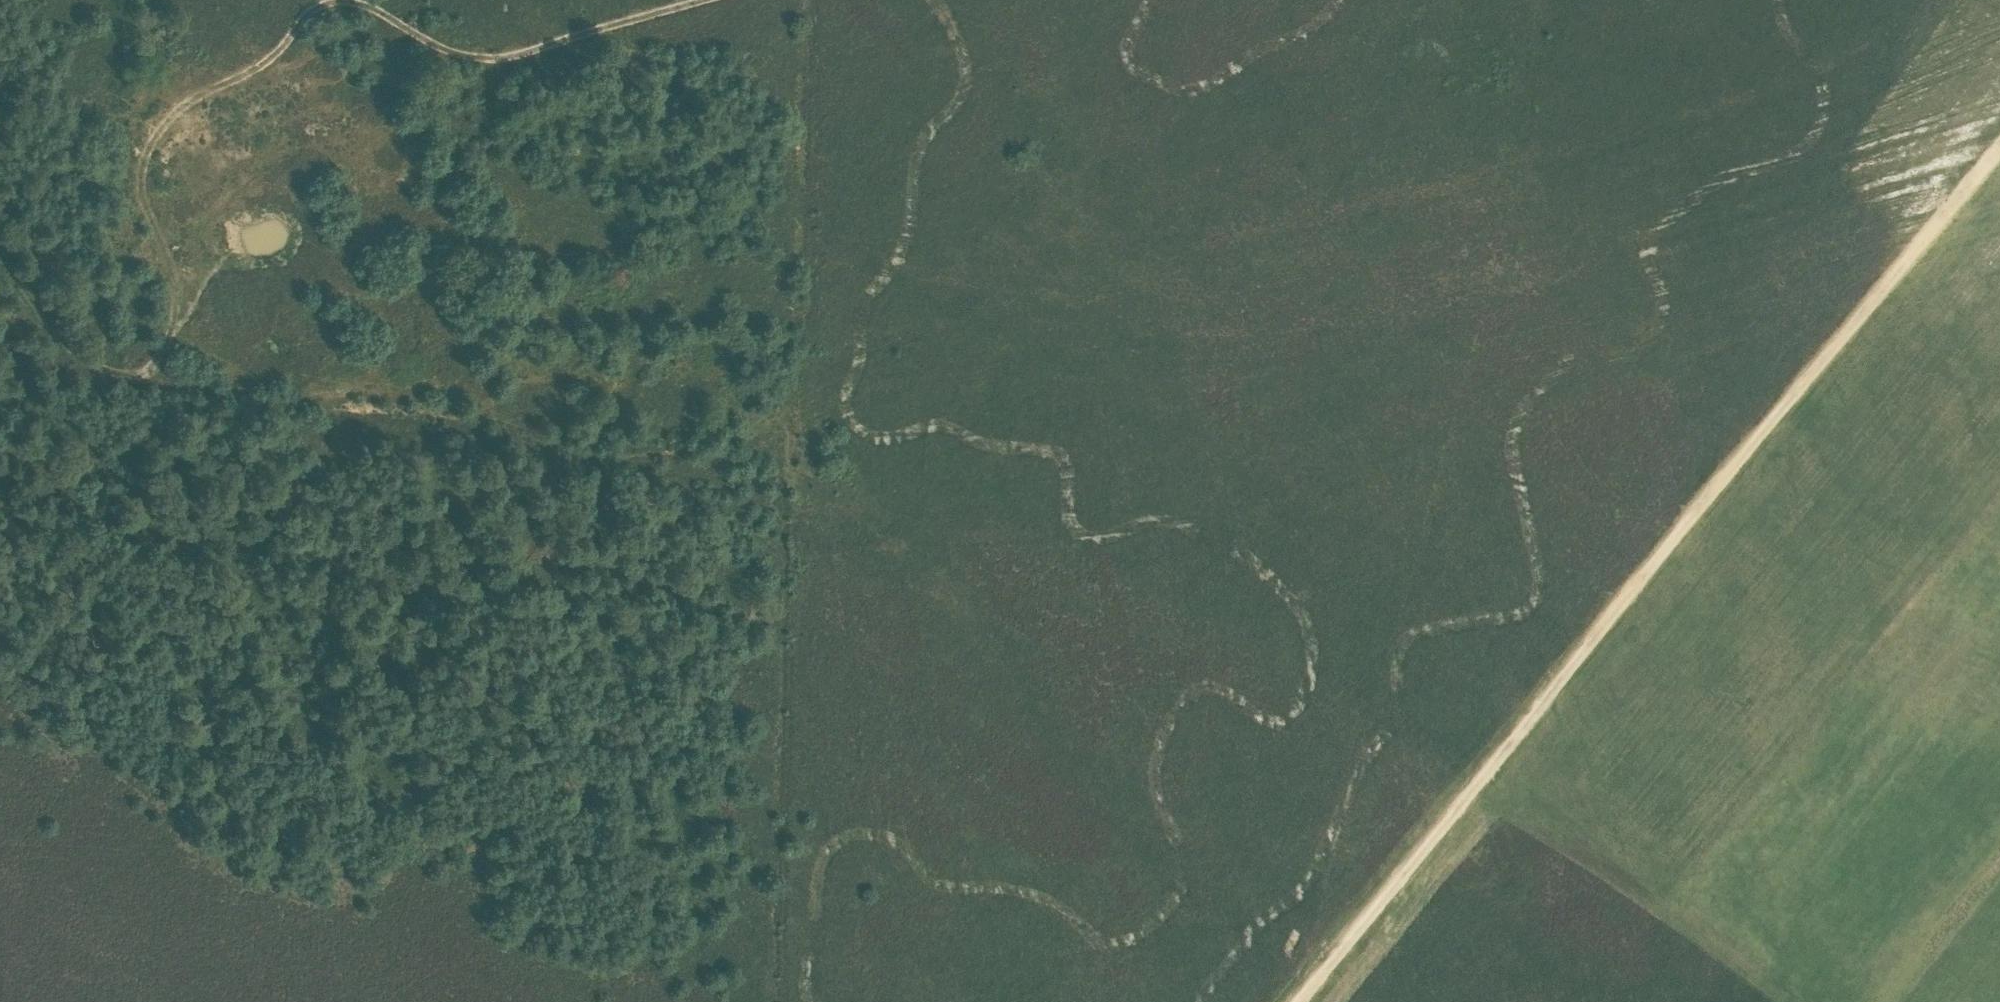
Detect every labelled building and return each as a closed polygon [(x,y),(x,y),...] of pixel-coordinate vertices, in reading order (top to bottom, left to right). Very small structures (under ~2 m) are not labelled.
[(1881,176),(1898,179),(1900,168),(1883,165),(1881,176)]
